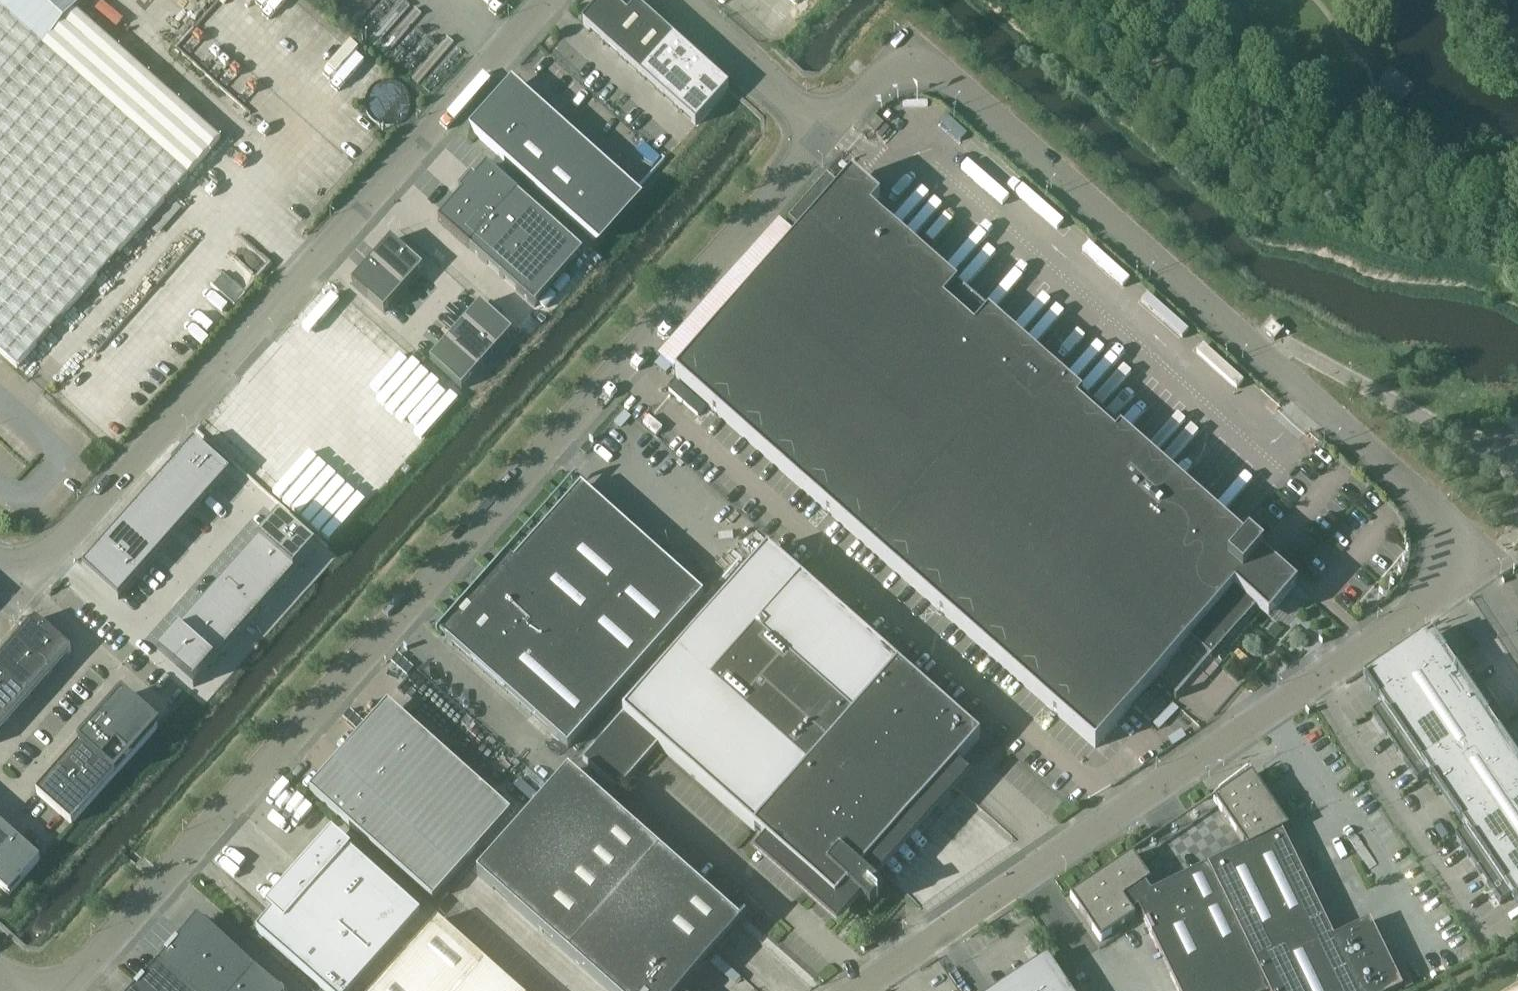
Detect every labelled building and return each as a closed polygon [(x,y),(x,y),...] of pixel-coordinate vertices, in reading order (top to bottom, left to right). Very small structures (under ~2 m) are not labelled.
[(76,11),(85,0),(84,0),(0,0),(0,6),(44,46),(76,11)] [(637,5),(627,16),(610,0),(603,0),(582,24),(696,126),(729,88),(637,5)] [(1151,19),(1161,11),(1154,3),(1144,11),(1151,19)] [(0,6),(0,353),(17,368),(221,141),(76,11),(44,46),(0,6)] [(1390,67),(1377,84),(1402,104),(1415,87),(1390,67)] [(637,192),(519,87),(475,135),(594,241),(637,192)] [(884,124),(875,117),(867,127),(875,134),(884,124)] [(462,194),(439,222),(535,307),(583,253),(487,167),(475,180),(472,178),(460,192),(462,194)] [(1281,581),(873,221),(870,218),(827,180),(794,217),(789,223),(801,235),(802,235),(676,378),(705,404),(806,493),(919,593),(1032,693),(1095,748),(1098,746),(1152,684),(1183,649),(1190,641),(1211,660),(1256,609),(1269,621),(1297,589),(1284,578),(1281,581)] [(423,268),(391,241),(371,263),(403,290),(423,268)] [(403,290),(371,263),(352,284),(384,312),(403,290)] [(234,280),(230,285),(223,278),(217,284),(235,301),(245,290),(234,280)] [(512,334),(481,306),(464,324),(496,352),(512,334)] [(1271,321),(1263,331),(1267,335),(1274,341),(1283,332),(1271,321)] [(371,323),(340,364),(347,370),(356,359),(387,382),(410,352),(371,323)] [(496,352),(464,324),(447,343),(479,371),(496,352)] [(479,371),(447,343),(431,362),(462,390),(479,371)] [(673,368),(661,358),(656,364),(667,373),(673,368)] [(195,442),(175,464),(211,496),(231,474),(195,442)] [(175,464),(157,484),(193,516),(211,496),(175,464)] [(157,484),(138,505),(175,537),(193,516),(157,484)] [(581,487),(473,609),(445,640),(447,641),(484,674),(568,749),(704,596),(702,595),(581,487)] [(138,505),(120,525),(156,558),(175,537),(138,505)] [(280,518),(258,542),(295,574),(316,550),(280,518)] [(120,525),(102,546),(138,578),(156,558),(120,525)] [(258,542),(239,564),(275,596),(295,574),(258,542)] [(102,546),(82,568),(119,600),(138,578),(102,546)] [(767,551),(583,761),(618,792),(658,746),(766,842),(755,855),(808,901),(826,918),(837,928),(861,901),(870,909),(883,894),(878,889),(874,886),(877,883),(879,881),(884,875),(896,861),(924,829),(940,811),(949,801),(958,791),(969,777),(956,766),(958,764),(980,739),(767,551)] [(239,564),(219,587),(255,619),(275,596),(239,564)] [(219,587),(199,609),(235,641),(255,619),(219,587)] [(199,609),(179,632),(215,664),(235,641),(199,609)] [(72,651),(36,620),(0,660),(0,731),(72,651)] [(179,632),(157,656),(194,688),(215,664),(179,632)] [(1372,715),(1417,783),(1427,776),(1464,830),(1454,837),(1500,905),(1511,898),(1517,909),(1517,763),(1495,730),(1505,723),(1459,655),(1449,662),(1431,635),(1363,681),(1381,708),(1372,715)] [(122,697),(36,793),(72,825),(158,728),(122,697)] [(327,771),(310,791),(433,901),(511,814),(452,761),(439,776),(382,725),(335,778),(327,771)] [(1187,737),(1182,729),(1168,738),(1173,746),(1187,737)] [(569,773),(477,876),(607,990),(679,990),(738,925),(740,927),(747,920),(745,919),(740,924),(569,773)] [(1402,989),(1393,970),(1375,978),(1352,931),(1370,923),(1370,921),(1334,939),(1282,832),(1287,828),(1252,775),(1214,801),(1246,848),(1151,894),(1145,885),(1150,882),(1132,856),(1070,898),(1100,942),(1141,914),(1178,990),(1398,990),(1402,989)] [(0,824),(0,887),(9,895),(40,860),(0,824)] [(256,931),(324,990),(353,990),(421,915),(349,850),(350,849),(332,833),(266,907),(272,913),(258,929),(256,931)] [(198,920),(146,978),(134,990),(278,990),(198,920)] [(439,920),(375,990),(519,990),(439,920)] [(735,985),(742,977),(717,956),(711,963),(735,985)] [(1047,958),(1029,970),(1034,977),(1013,990),(1069,990),(1047,958)]
